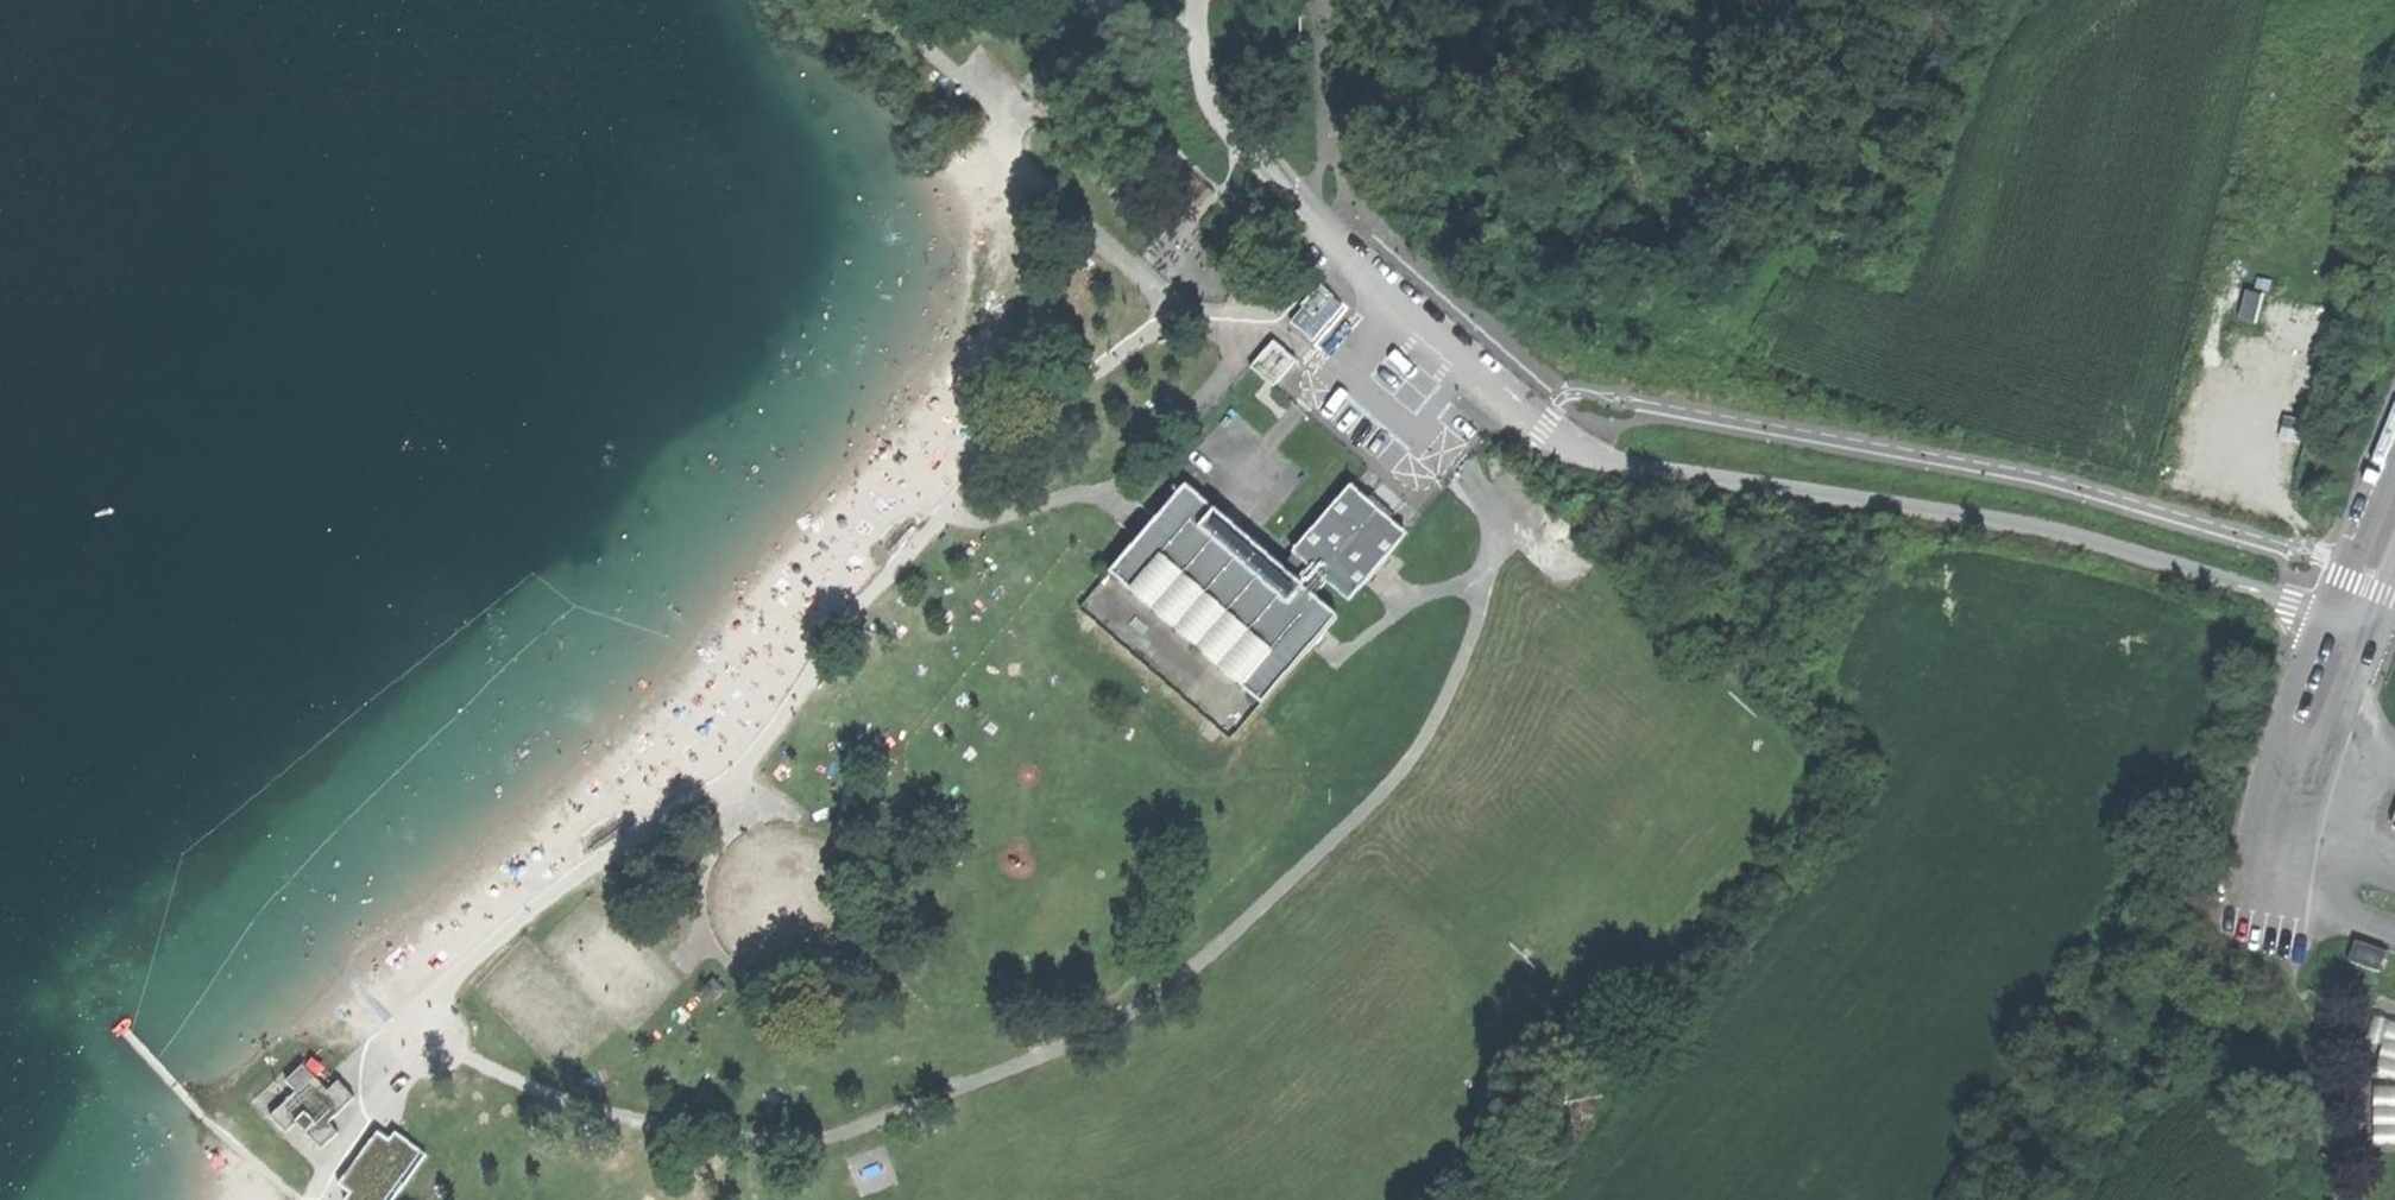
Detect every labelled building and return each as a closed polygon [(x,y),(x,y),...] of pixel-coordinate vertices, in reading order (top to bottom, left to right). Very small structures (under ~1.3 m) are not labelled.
[(1288,323),(1311,343),(1342,308),(1318,287),(1288,323)] [(1271,389),(1296,362),(1273,343),(1248,369),(1271,389)] [(1320,639),(1337,619),(1313,597),(1325,584),(1348,603),(1377,570),(1405,537),(1374,510),(1349,487),(1291,553),(1313,573),(1300,589),(1184,485),(1148,527),(1109,573),(1261,707),(1320,639)] [(2380,972),(2386,954),(2356,943),(2349,961),(2380,972)] [(2391,1021),(2379,1076),(2394,1079),(2394,1022),(2391,1021)] [(287,1081),(296,1091),(270,1116),(287,1134),(297,1124),(322,1149),(341,1130),(343,1132),(371,1105),(343,1077),(325,1088),(304,1065),(287,1081)] [(2377,1088),(2376,1144),(2394,1144),(2394,1087),(2377,1088)] [(375,1133),(336,1184),(343,1199),(358,1199),(389,1143),(375,1133)] [(391,1138),(389,1143),(360,1199),(394,1199),(427,1157),(394,1134),(391,1138)]
